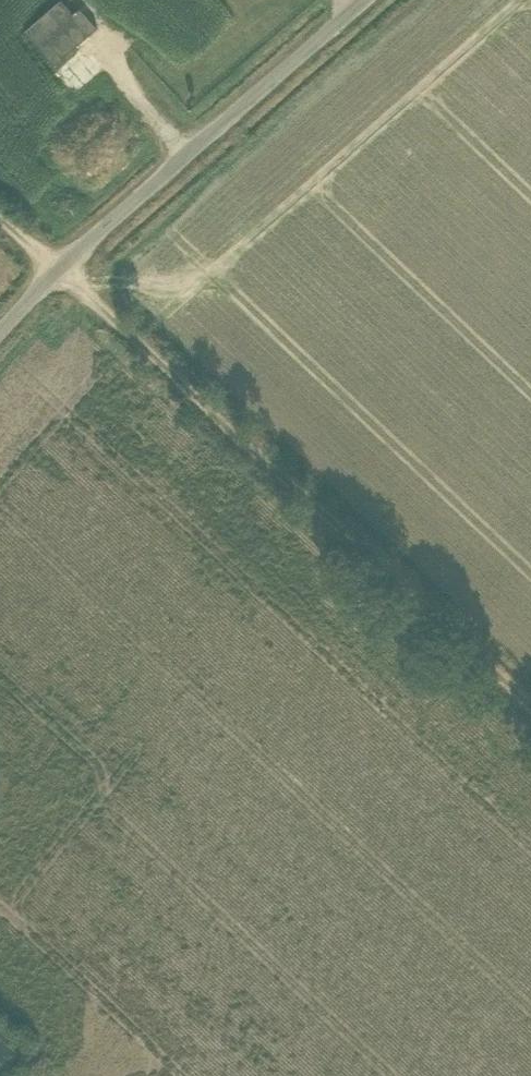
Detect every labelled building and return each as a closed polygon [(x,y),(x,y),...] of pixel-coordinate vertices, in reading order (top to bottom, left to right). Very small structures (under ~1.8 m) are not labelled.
[(59,1),(25,31),(55,66),(98,29),(80,9),(91,0),(58,0),(59,1)]
